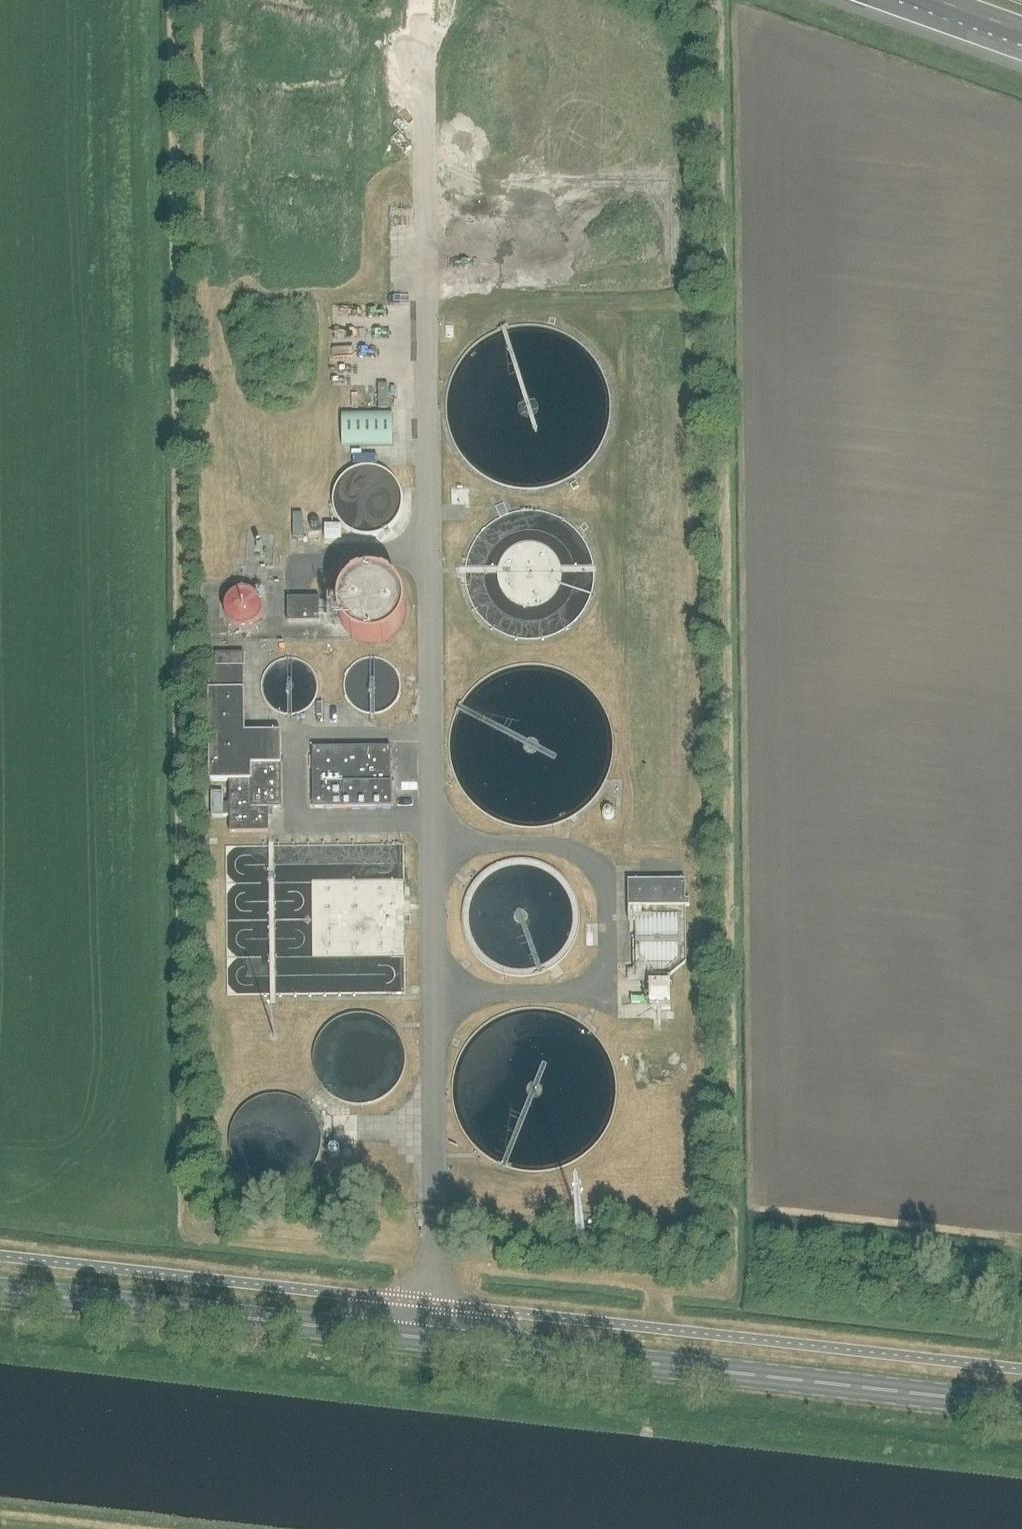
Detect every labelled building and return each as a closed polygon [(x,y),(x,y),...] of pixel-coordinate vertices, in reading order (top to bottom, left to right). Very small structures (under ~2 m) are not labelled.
[(378,385),(379,409),(388,409),(388,385),(378,385)] [(342,445),(390,444),(389,414),(341,415),(342,445)] [(355,471),(350,474),(345,478),(342,482),(339,488),(337,493),(336,499),(336,505),(337,511),(339,516),(342,521),(346,526),(351,530),(356,533),(362,535),(367,536),(373,536),(379,535),(385,532),(390,530),(394,526),(398,521),(401,516),(403,510),(404,504),(404,498),(403,492),(400,487),(397,482),(393,477),(389,474),(384,471),(378,469),(372,468),(366,468),(360,469),(355,471)] [(503,504),(496,507),(500,518),(501,517),(502,517),(503,516),(504,516),(505,516),(505,515),(506,515),(507,515),(508,514),(503,504)] [(325,526),(324,538),(341,539),(341,526),(325,526)] [(372,576),(366,576),(360,578),(355,582),(351,586),(347,591),(344,596),(342,602),(341,608),(341,614),(343,620),(345,626),(348,631),(352,636),(357,640),(362,643),(368,645),(374,646),(380,644),(385,642),(391,639),(395,635),(399,630),(402,625),(404,619),(405,613),(404,607),(403,601),(401,595),(398,590),(394,586),(389,582),(384,579),(378,577),(372,576)] [(266,620),(268,611),(267,605),(266,602),(263,597),(261,595),(257,592),(253,590),(248,588),(244,588),(240,589),(234,591),(227,596),(225,599),(223,605),(222,609),(222,613),(223,620),(226,625),(229,628),(232,631),(237,633),(243,635),(246,635),(252,633),(256,632),(261,628),(264,624),(266,620)] [(288,598),(288,622),(320,622),(320,598),(288,598)] [(216,670),(243,670),(243,657),(216,657),(216,670)] [(216,670),(208,670),(208,692),(243,692),(243,670),(216,670)] [(244,735),(243,692),(208,692),(209,783),(228,783),(228,834),(268,834),(268,810),(281,810),(280,735),(244,735)] [(390,809),(391,751),(312,752),(313,808),(390,809)] [(333,988),(410,989),(412,844),(398,843),(398,867),(403,867),(403,875),(394,874),(394,879),(316,878),(315,956),(326,956),(326,972),(333,972),(333,988)] [(629,908),(685,908),(685,883),(629,883),(629,908)] [(649,983),(649,1004),(670,1004),(670,983),(658,983),(649,983)]
